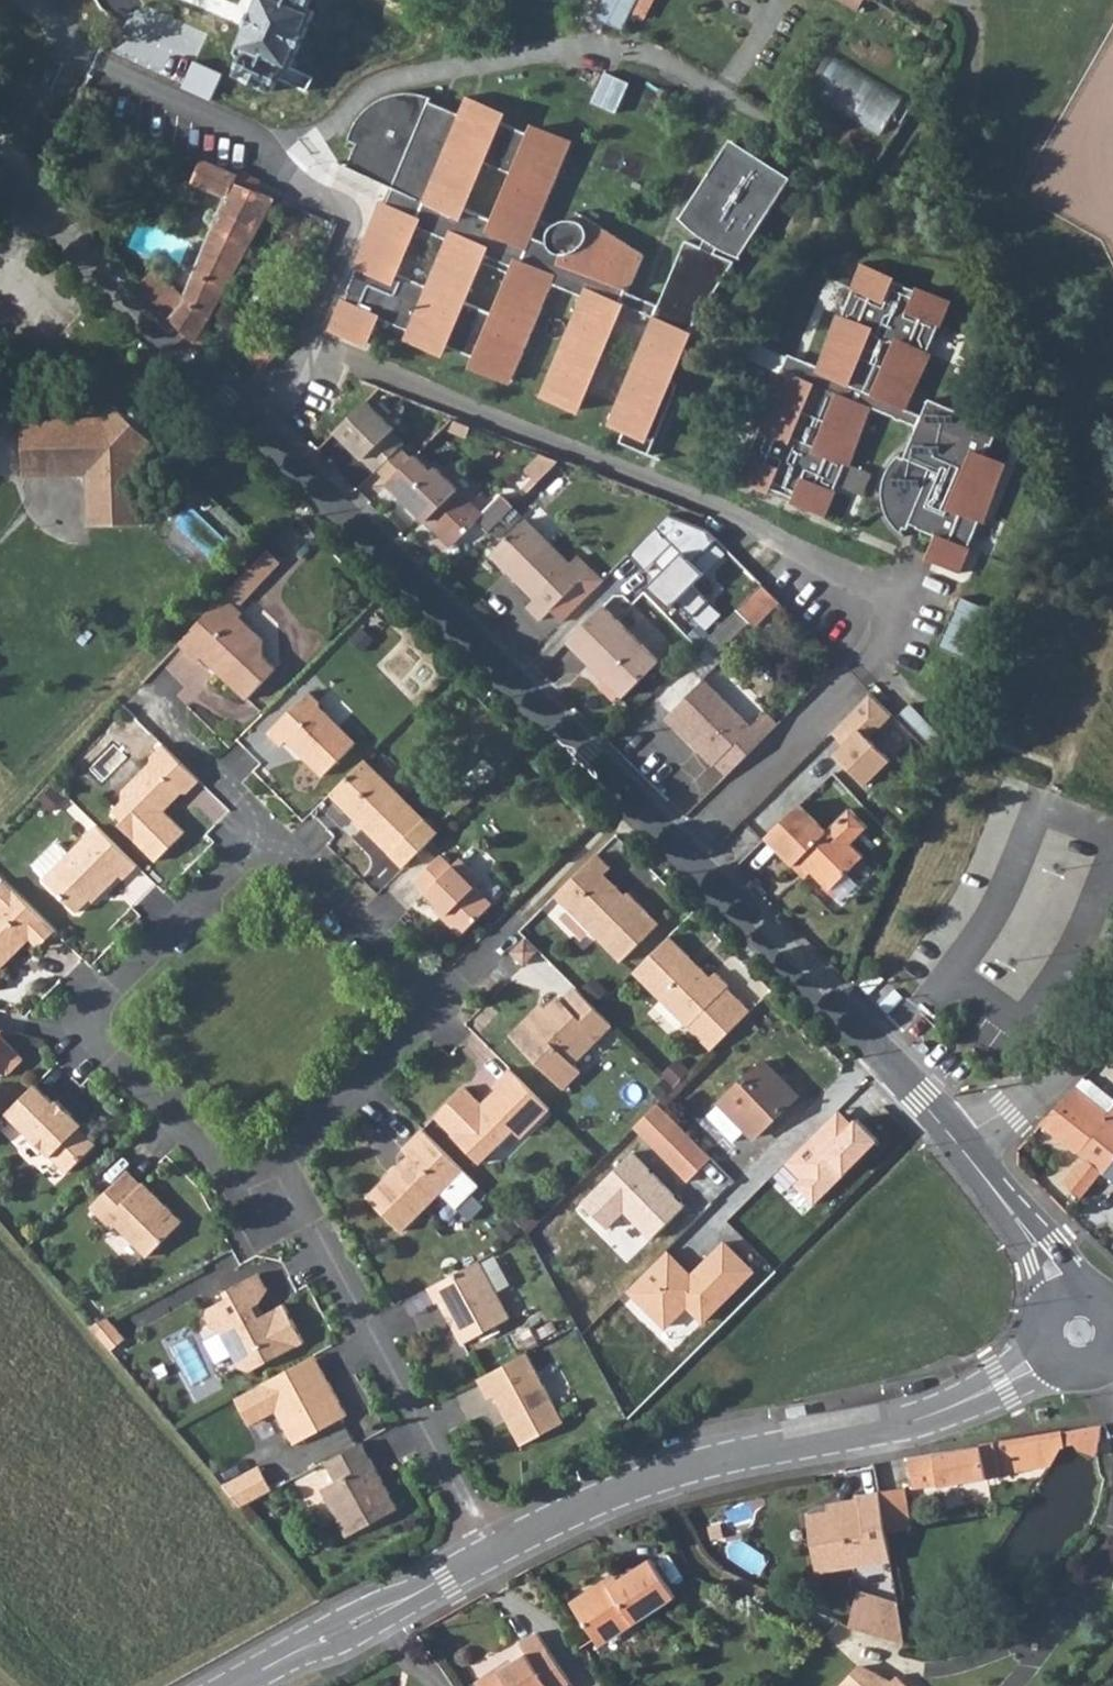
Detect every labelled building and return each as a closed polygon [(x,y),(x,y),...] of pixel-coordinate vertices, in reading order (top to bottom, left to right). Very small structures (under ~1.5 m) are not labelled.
[(312,77),(291,68),(314,12),(306,8),(310,0),(261,0),(241,46),(242,48),(240,54),(243,57),(235,75),(271,91),(277,78),(306,90),(312,77)] [(593,17),(617,31),(635,0),(603,0),(593,17)] [(927,30),(938,36),(945,24),(934,18),(927,30)] [(853,25),(842,47),(887,70),(899,48),(853,25)] [(832,55),(813,95),(887,131),(906,91),(832,55)] [(691,331),(735,262),(714,253),(717,247),(727,253),(738,258),(786,185),(727,146),(680,219),(691,229),(698,235),(705,240),(702,247),(686,241),(658,306),(628,292),(644,255),(586,217),(582,223),(573,221),(560,225),(552,232),(548,243),(533,236),(572,143),(535,128),(532,134),(501,121),(504,115),(467,99),(460,115),(430,101),(431,98),(419,95),(405,93),(395,94),(387,96),(375,102),(363,113),(359,119),(353,129),(349,141),(356,144),(347,167),(393,187),(387,202),(384,201),(357,265),(359,266),(345,299),(343,299),(331,328),(368,344),(378,317),(409,330),(406,337),(443,353),(446,346),(477,359),(474,366),(511,382),(552,285),(582,297),(542,394),(579,410),(623,304),(654,317),(609,423),(625,429),(620,442),(649,454),(679,384),(671,381),(692,332),(691,331)] [(156,306),(193,343),(199,334),(206,323),(208,318),(209,319),(273,199),(252,190),(235,182),(238,175),(202,160),(200,165),(192,184),(224,198),(184,299),(173,289),(156,306)] [(235,182),(252,190),(255,181),(238,175),(235,182)] [(747,454),(738,477),(769,490),(769,489),(796,501),(827,515),(836,491),(835,491),(846,463),(848,465),(871,408),(917,428),(904,457),(900,455),(891,464),(884,478),(882,495),(885,511),(892,524),(903,534),(905,528),(907,529),(909,525),(939,537),(930,557),(961,570),(971,548),(969,547),(980,520),(982,521),(1006,463),(986,455),(989,445),(992,445),(999,429),(929,399),(922,415),(907,408),(930,353),(928,352),(939,326),(941,326),(951,303),(920,290),(920,291),(893,279),(862,266),(852,289),(854,290),(843,317),(841,316),(819,367),(807,362),(805,369),(808,370),(804,378),(783,370),(759,427),(761,428),(750,455),(747,454)] [(136,287),(156,306),(173,289),(154,270),(136,287)] [(754,342),(750,356),(777,364),(781,349),(754,342)] [(789,355),(783,370),(804,378),(808,370),(805,369),(807,362),(789,355)] [(371,475),(376,470),(399,448),(403,443),(363,404),(329,439),(356,466),(359,464),(371,475)] [(28,421),(29,476),(88,475),(90,526),(147,523),(145,454),(156,443),(118,406),(106,418),(28,421)] [(376,470),(388,482),(386,483),(451,548),(476,523),(482,516),(435,468),(430,472),(415,458),(411,461),(399,448),(376,470)] [(526,469),(537,482),(559,461),(541,454),(526,469)] [(482,516),(476,523),(487,534),(513,508),(502,497),(482,516)] [(707,531),(668,516),(653,532),(688,567),(716,539),(707,531)] [(489,555),(534,600),(526,608),(539,621),(549,612),(561,623),(602,582),(576,557),(569,564),(524,521),(489,555)] [(236,582),(248,595),(280,560),(268,548),(236,582)] [(720,592),(724,596),(748,571),(745,568),(720,592)] [(724,596),(737,609),(761,584),(748,571),(724,596)] [(224,595),(237,606),(248,595),(236,582),(230,588),(224,595)] [(737,609),(751,624),(776,598),(761,584),(737,609)] [(180,642),(197,660),(204,653),(218,666),(216,668),(245,698),(275,667),(263,654),(262,638),(240,617),(243,613),(237,606),(224,595),(180,642)] [(751,624),(755,627),(780,603),(776,598),(751,624)] [(568,642),(623,697),(658,663),(603,608),(568,642)] [(688,734),(701,748),(697,751),(712,767),(714,765),(726,777),(777,725),(764,712),(749,727),(704,682),(670,715),(688,734)] [(269,731),(282,745),(290,737),(306,752),(303,754),(323,774),(356,741),(326,711),(320,710),(320,702),(309,691),(285,715),(269,731)] [(683,738),(697,751),(701,748),(688,734),(683,738)] [(163,743),(151,755),(152,762),(122,790),(121,801),(114,808),(131,826),(128,830),(156,858),(184,831),(184,829),(163,807),(165,805),(169,805),(182,791),(186,792),(199,779),(163,743)] [(329,794),(388,853),(423,817),(365,758),(329,794)] [(757,821),(768,832),(798,803),(787,792),(757,821)] [(765,840),(792,867),(796,865),(800,860),(812,872),(830,891),(863,858),(851,846),(867,830),(849,811),(832,828),(826,835),(798,807),(765,840)] [(47,875),(44,878),(76,911),(104,884),(106,887),(120,874),(123,877),(137,863),(97,825),(70,851),(47,875)] [(47,875),(70,851),(62,843),(53,842),(40,857),(38,866),(47,875)] [(414,878),(425,889),(424,891),(445,912),(442,915),(458,931),(462,931),(490,903),(490,900),(475,885),(480,879),(459,857),(451,865),(440,853),(414,878)] [(555,897),(620,963),(659,925),(629,894),(623,900),(617,893),(618,890),(605,877),(612,869),(598,854),(555,897)] [(796,865),(807,877),(812,872),(800,860),(796,865)] [(0,883),(0,973),(2,966),(9,959),(5,954),(10,949),(19,949),(31,937),(40,945),(56,930),(4,879),(0,883)] [(513,952),(524,964),(538,951),(525,938),(513,952)] [(635,975),(689,1030),(703,1015),(727,1039),(752,1014),(728,991),(729,989),(716,976),(711,980),(701,970),(695,969),(688,962),(691,959),(671,939),(635,975)] [(574,988),(561,1000),(558,997),(539,1015),(536,1012),(511,1037),(562,1089),(580,1072),(574,1065),(613,1028),(598,1012),(574,988)] [(9,1073),(23,1058),(22,1056),(2,1035),(0,1035),(0,1063),(9,1073)] [(1099,1062),(1108,1070),(1112,1065),(1105,1058),(1104,1057),(1099,1062)] [(718,1104),(743,1130),(752,1139),(797,1095),(762,1061),(718,1104)] [(510,1072),(496,1085),(503,1094),(492,1105),(480,1105),(464,1089),(435,1117),(452,1135),(451,1136),(477,1162),(494,1146),(499,1145),(512,1133),(519,1139),(548,1111),(510,1072)] [(1080,1158),(1087,1164),(1077,1167),(1063,1186),(1081,1200),(1101,1174),(1112,1158),(1112,1106),(1082,1080),(1039,1127),(1080,1158)] [(8,1111),(31,1134),(30,1139),(42,1151),(49,1151),(68,1171),(97,1142),(72,1117),(74,1115),(58,1099),(55,1101),(37,1082),(8,1111)] [(718,1104),(706,1116),(731,1142),(743,1130),(718,1104)] [(635,1130),(689,1186),(714,1162),(659,1107),(635,1130)] [(840,1109),(786,1164),(800,1178),(792,1186),(814,1207),(879,1141),(855,1118),(853,1122),(840,1109)] [(422,1130),(403,1149),(408,1155),(398,1165),(398,1172),(392,1178),(388,1175),(367,1196),(401,1231),(440,1192),(455,1208),(477,1186),(422,1130)] [(629,1151),(579,1202),(607,1230),(625,1212),(651,1238),(684,1205),(629,1151)] [(1112,1182),(1112,1158),(1101,1174),(1112,1182)] [(94,1206),(114,1227),(117,1224),(147,1255),(183,1220),(166,1203),(162,1207),(156,1200),(159,1196),(144,1181),(142,1183),(129,1170),(94,1206)] [(670,1250),(629,1290),(667,1327),(687,1307),(702,1322),(754,1271),(722,1239),(690,1270),(670,1250)] [(429,1288),(436,1302),(439,1301),(463,1345),(509,1320),(478,1262),(429,1288)] [(224,1297),(207,1306),(206,1316),(212,1328),(218,1329),(238,1365),(250,1368),(301,1340),(282,1303),(259,1315),(253,1305),(259,1301),(266,1287),(257,1271),(229,1286),(232,1293),(224,1297)] [(222,1291),(224,1297),(232,1293),(229,1286),(222,1291)] [(106,1317),(90,1326),(101,1339),(110,1350),(125,1338),(106,1317)] [(479,1380),(489,1400),(494,1397),(500,1409),(507,1413),(510,1419),(507,1422),(519,1447),(562,1425),(527,1354),(479,1380)] [(259,1381),(233,1395),(246,1418),(252,1419),(274,1408),(293,1442),(346,1412),(321,1366),(309,1373),(300,1358),(259,1381)] [(1063,1433),(1065,1448),(1070,1448),(1076,1448),(1082,1450),(1089,1453),(1093,1457),(1096,1428),(1063,1433)] [(1063,1433),(1055,1435),(972,1448),(907,1458),(913,1490),(963,1482),(986,1478),(1002,1475),(1001,1471),(1037,1465),(1050,1463),(1059,1449),(1065,1448),(1063,1433)] [(323,1458),(335,1478),(322,1486),(347,1532),(396,1504),(360,1438),(323,1458)] [(220,1484),(238,1506),(255,1495),(270,1487),(256,1463),(220,1484)] [(903,1486),(879,1490),(887,1531),(912,1526),(903,1486)] [(879,1490),(856,1494),(858,1508),(809,1516),(820,1573),(893,1559),(887,1531),(879,1490)] [(609,1588),(605,1581),(572,1602),(595,1639),(628,1617),(634,1625),(675,1597),(650,1559),(609,1588)] [(852,1631),(911,1642),(902,1602),(860,1594),(852,1631)] [(595,1639),(601,1648),(634,1625),(628,1617),(595,1639)] [(478,1685),(567,1685),(571,1683),(539,1632),(519,1645),(525,1654),(500,1670),(498,1667),(475,1681),(478,1685)] [(897,1673),(889,1681),(877,1670),(871,1675),(858,1664),(837,1685),(912,1685),(897,1673)]
